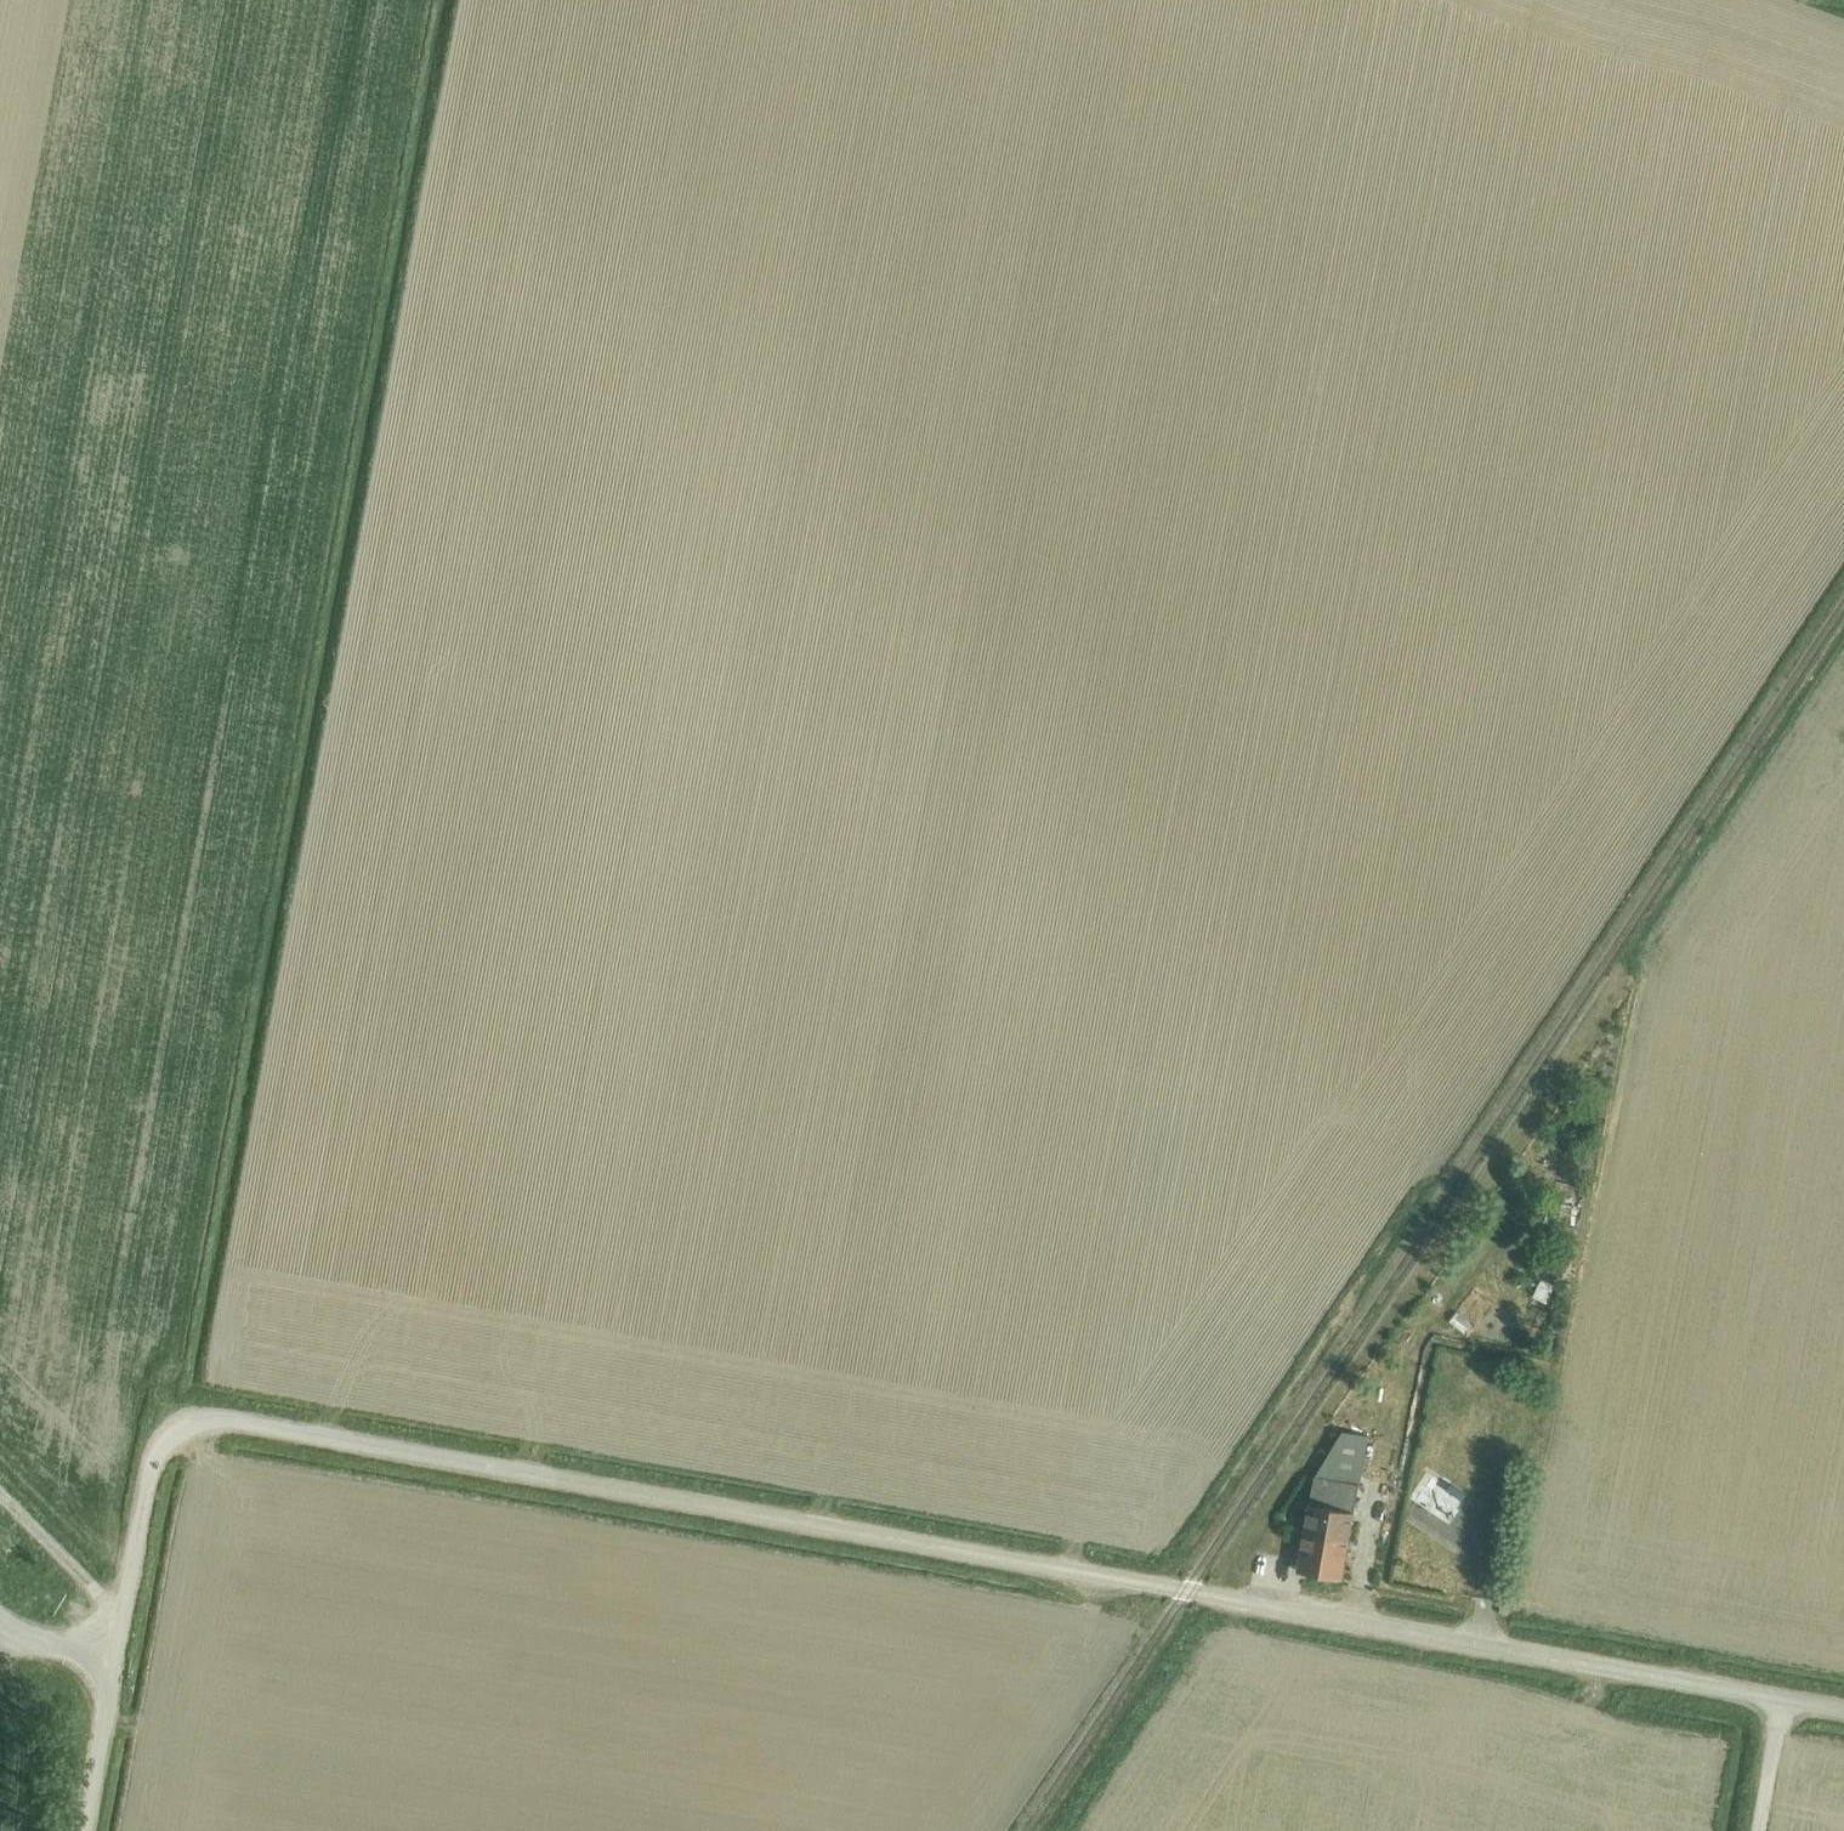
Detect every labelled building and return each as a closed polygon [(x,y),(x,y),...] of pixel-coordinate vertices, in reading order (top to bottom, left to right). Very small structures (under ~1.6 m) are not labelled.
[(1454,1319),(1472,1330),(1481,1314),(1464,1304),(1454,1319)] [(1319,1477),(1358,1484),(1365,1446),(1341,1441),(1319,1477)] [(1460,1515),(1472,1481),(1428,1467),(1417,1501),(1460,1515)] [(1297,1571),(1339,1578),(1342,1579),(1359,1484),(1358,1484),(1319,1477),(1314,1476),(1297,1571)]
